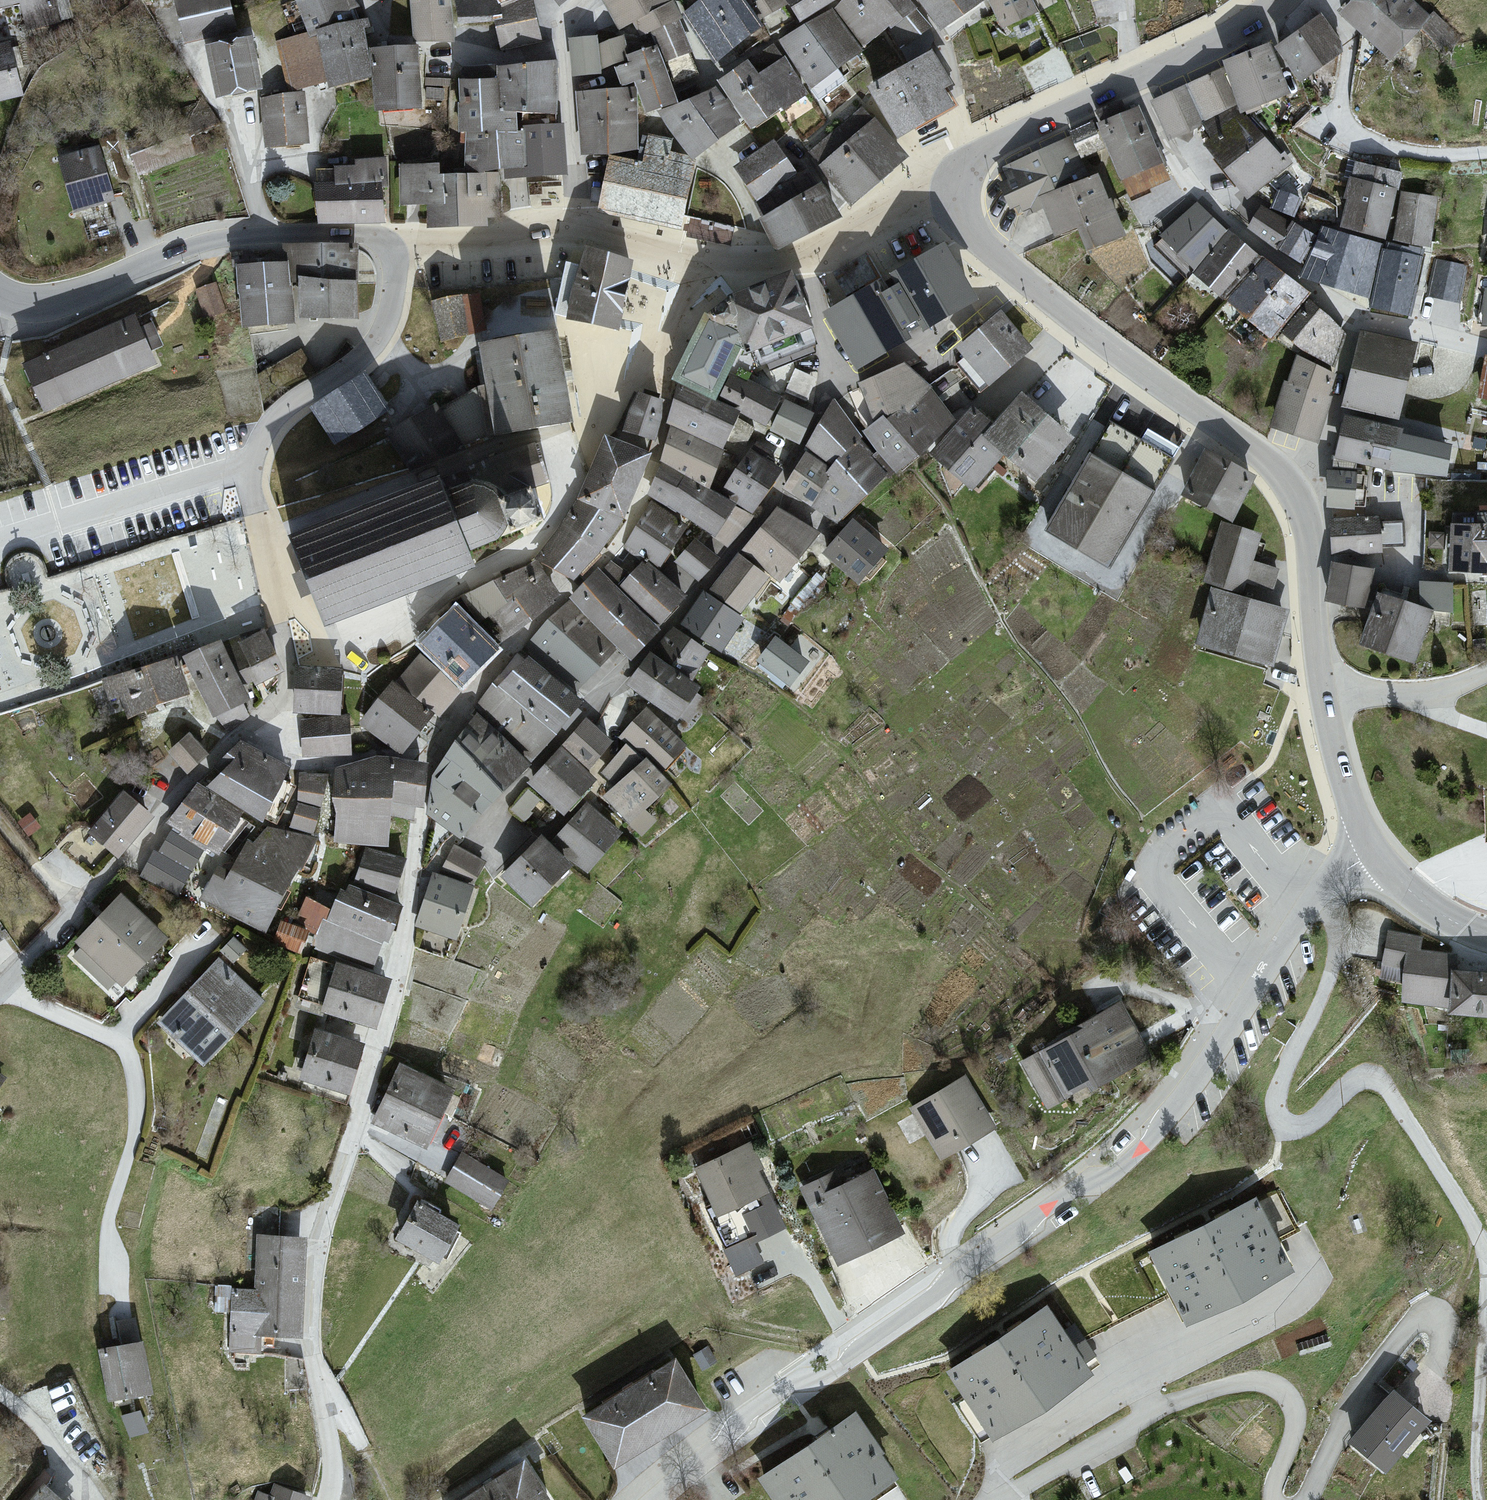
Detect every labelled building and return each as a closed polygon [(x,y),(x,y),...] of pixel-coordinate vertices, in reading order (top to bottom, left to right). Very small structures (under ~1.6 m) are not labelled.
[(20,4),(34,0),(0,0),(0,8),(20,4)] [(182,43),(239,31),(231,0),(174,0),(182,43)] [(310,37),(318,35),(321,36),(339,27),(364,13),(356,0),(299,0),(310,37)] [(418,43),(455,42),(453,0),(413,0),(418,43)] [(462,26),(497,26),(501,50),(523,49),(545,41),(532,0),(457,0),(462,26)] [(567,9),(574,0),(559,0),(567,9)] [(620,33),(640,25),(649,40),(684,26),(686,25),(682,19),(670,0),(606,0),(620,33)] [(682,19),(716,68),(771,31),(765,23),(747,0),(709,0),(682,19)] [(765,23),(791,9),(784,0),(747,0),(765,23)] [(806,25),(848,0),(789,0),(806,25)] [(837,12),(867,52),(924,12),(913,0),(849,0),(837,12)] [(944,27),(986,0),(924,0),(944,27)] [(1002,28),(1039,12),(1033,1),(1033,0),(987,0),(1002,28)] [(1345,18),(1399,61),(1440,21),(1419,0),(1361,0),(1345,18)] [(781,42),(812,89),(867,52),(837,12),(781,42)] [(1319,16),(1274,51),(1299,84),(1343,51),(1319,16)] [(366,25),(339,27),(321,36),(331,84),(339,91),(374,83),(377,111),(426,110),(424,49),(374,54),(366,25)] [(632,66),(617,69),(625,90),(639,88),(647,113),(657,109),(678,102),(669,64),(698,55),(684,26),(649,40),(633,56),(630,56),(632,66)] [(251,35),(208,45),(215,96),(262,92),(251,35)] [(310,37),(278,45),(287,94),(331,84),(321,36),(310,37)] [(627,38),(601,46),(604,71),(617,69),(632,66),(630,56),(633,56),(627,38)] [(600,39),(571,41),(576,80),(605,77),(604,71),(601,46),(600,39)] [(0,43),(0,106),(23,100),(10,41),(0,43)] [(774,48),(722,82),(758,130),(813,95),(774,48)] [(930,48),(868,83),(896,132),(952,100),(941,81),(947,77),(930,48)] [(1268,49),(1227,63),(1246,113),(1288,98),(1268,49)] [(500,68),(501,81),(508,114),(522,116),(562,116),(561,66),(534,68),(500,68)] [(1215,75),(1157,103),(1174,143),(1231,109),(1215,75)] [(501,81),(463,82),(469,176),(531,172),(528,136),(520,134),(522,116),(508,114),(501,81)] [(625,90),(574,96),(582,157),(642,151),(639,88),(625,90)] [(746,125),(719,88),(678,102),(657,109),(674,138),(699,162),(746,125)] [(307,98),(260,100),(267,150),(312,146),(307,98)] [(810,151),(850,200),(903,153),(861,105),(810,151)] [(1137,111),(1099,124),(1127,192),(1169,180),(1137,111)] [(1246,113),(1204,147),(1249,203),(1289,171),(1246,113)] [(530,127),(528,136),(531,172),(531,181),(568,178),(567,127),(530,127)] [(674,138),(649,136),(645,164),(613,157),(600,210),(688,231),(699,162),(674,138)] [(773,139),(734,165),(756,196),(794,170),(773,139)] [(1066,142),(996,174),(1023,220),(1047,212),(1057,240),(1083,233),(1096,255),(1129,238),(1102,178),(1093,181),(1066,142)] [(98,146),(54,158),(77,216),(116,200),(98,146)] [(322,228),(387,225),(385,189),(389,186),(388,160),(357,162),(357,166),(335,168),(337,185),(317,186),(322,228)] [(1407,172),(1356,162),(1348,199),(1355,203),(1349,224),(1436,251),(1442,199),(1404,193),(1407,172)] [(808,165),(755,199),(775,243),(835,212),(808,165)] [(445,166),(401,167),(403,208),(430,210),(429,233),(490,229),(490,176),(469,176),(447,177),(445,166)] [(1260,209),(1249,228),(1289,257),(1304,267),(1317,241),(1297,225),(1305,203),(1279,193),(1272,212),(1260,209)] [(1265,261),(1201,212),(1172,254),(1225,304),(1228,301),(1245,283),(1265,261)] [(696,220),(696,235),(732,237),(732,222),(696,220)] [(1386,245),(1323,230),(1309,273),(1375,302),(1386,245)] [(283,244),(284,259),(292,259),(293,285),(300,285),(301,318),(359,315),(356,240),(283,244)] [(870,375),(984,300),(954,247),(830,318),(870,375)] [(627,333),(640,262),(590,249),(573,318),(627,333)] [(1428,257),(1387,251),(1377,306),(1420,317),(1428,257)] [(284,259),(239,261),(242,324),(294,322),(293,285),(292,259),(284,259)] [(1245,283),(1228,301),(1273,343),(1310,297),(1265,261),(1245,283)] [(1466,270),(1432,261),(1427,292),(1462,301),(1466,270)] [(822,329),(800,272),(740,297),(760,354),(822,329)] [(440,340),(471,336),(469,314),(485,312),(483,292),(435,298),(440,340)] [(1323,310),(1295,343),(1337,376),(1349,341),(1323,310)] [(153,363),(132,315),(19,363),(39,411),(153,363)] [(996,389),(1034,351),(1004,315),(959,351),(996,389)] [(720,322),(694,378),(723,392),(749,335),(720,322)] [(570,332),(480,349),(500,439),(586,426),(570,332)] [(1360,333),(1342,409),(1401,422),(1422,346),(1360,333)] [(1484,357),(1476,403),(1486,406),(1486,358),(1484,357)] [(1336,379),(1296,358),(1269,427),(1319,448),(1336,379)] [(913,366),(863,386),(881,423),(867,436),(901,475),(926,462),(958,423),(913,366)] [(393,414),(371,375),(312,408),(334,448),(393,414)] [(804,448),(817,416),(744,377),(728,404),(748,416),(804,448)] [(679,384),(666,423),(671,425),(724,449),(740,411),(679,384)] [(476,391),(445,403),(451,420),(464,415),(468,424),(486,417),(476,391)] [(667,400),(636,391),(623,431),(655,440),(667,400)] [(1044,481),(1079,442),(1027,396),(997,423),(977,410),(933,461),(976,494),(1006,456),(1044,481)] [(426,450),(437,469),(468,450),(440,403),(387,434),(404,463),(426,450)] [(833,407),(806,451),(811,455),(787,492),(816,512),(841,529),(895,476),(833,407)] [(1344,416),(1338,458),(1396,475),(1406,431),(1344,416)] [(671,425),(660,461),(710,489),(724,449),(671,425)] [(657,455),(610,437),(586,498),(633,516),(657,455)] [(757,519),(769,502),(778,488),(790,471),(755,447),(722,495),(757,519)] [(1204,452),(1183,495),(1236,522),(1255,480),(1204,452)] [(1056,536),(1118,568),(1158,497),(1097,459),(1056,536)] [(666,470),(650,497),(719,538),(735,510),(666,470)] [(1361,475),(1329,473),(1327,509),(1358,511),(1361,475)] [(440,478),(290,538),(325,623),(475,565),(469,551),(544,520),(536,500),(534,500),(530,486),(505,496),(496,488),(487,483),(473,481),(446,492),(440,478)] [(569,528),(547,557),(578,581),(605,561),(629,523),(582,503),(569,528)] [(651,505),(625,548),(661,573),(689,529),(651,505)] [(764,530),(745,555),(785,586),(823,537),(810,527),(806,532),(779,511),(764,530)] [(1452,570),(1486,573),(1486,514),(1479,513),(1479,525),(1454,524),(1452,570)] [(1378,521),(1331,521),(1333,560),(1384,557),(1378,521)] [(854,524),(826,557),(860,585),(889,554),(854,524)] [(1220,527),(1206,578),(1244,591),(1261,537),(1220,527)] [(1431,527),(1428,545),(1444,547),(1447,529),(1431,527)] [(696,542),(677,564),(701,586),(722,564),(696,542)] [(740,558),(713,593),(744,616),(770,580),(740,558)] [(536,563),(462,600),(501,642),(561,595),(536,563)] [(1375,573),(1333,564),(1326,605),(1367,610),(1375,573)] [(646,567),(625,587),(667,628),(691,602),(646,567)] [(610,578),(579,608),(633,665),(665,635),(610,578)] [(1292,618),(1209,592),(1195,651),(1275,684),(1292,618)] [(701,594),(681,626),(727,655),(747,623),(701,594)] [(1382,597),(1365,645),(1421,668),(1438,613),(1382,597)] [(570,609),(524,651),(579,693),(617,656),(570,609)] [(510,655),(457,611),(424,650),(475,689),(510,655)] [(673,630),(657,655),(695,681),(712,656),(673,630)] [(244,646),(263,687),(286,677),(267,636),(244,646)] [(776,640),(759,663),(793,689),(810,666),(776,640)] [(225,645),(189,663),(218,722),(255,704),(225,645)] [(464,695),(420,658),(396,683),(442,721),(464,695)] [(653,658),(634,687),(688,722),(707,693),(653,658)] [(180,661),(103,688),(109,706),(122,702),(129,722),(193,699),(180,661)] [(590,705),(528,662),(476,709),(537,764),(590,705)] [(347,673),(302,669),(302,719),(344,719),(347,673)] [(391,681),(359,722),(402,755),(434,715),(391,681)] [(648,711),(623,742),(651,764),(668,777),(692,747),(648,711)] [(489,820),(535,770),(480,720),(437,778),(445,785),(489,820)] [(531,786),(569,818),(603,782),(595,774),(618,748),(587,723),(531,786)] [(351,727),(299,725),(304,761),(354,759),(351,727)] [(190,738),(171,756),(192,777),(211,759),(190,738)] [(255,754),(214,792),(266,822),(296,772),(255,754)] [(382,760),(336,773),(335,844),(393,850),(399,808),(422,811),(422,764),(382,760)] [(649,765),(610,800),(636,828),(675,793),(649,765)] [(299,806),(291,829),(317,836),(330,800),(326,796),(329,779),(299,778),(299,793),(299,806)] [(428,817),(465,847),(484,823),(448,793),(428,817)] [(124,795),(89,837),(119,862),(154,821),(124,795)] [(176,829),(219,857),(243,817),(209,797),(176,829)] [(594,874),(624,838),(588,807),(557,843),(583,865),(594,874)] [(268,936),(272,922),(319,846),(269,831),(256,850),(249,845),(235,874),(220,869),(200,901),(268,936)] [(138,878),(180,896),(209,856),(172,834),(160,857),(151,854),(138,878)] [(546,837),(507,880),(539,909),(578,866),(546,837)] [(488,862),(454,846),(442,873),(478,886),(488,862)] [(407,864),(367,853),(358,885),(398,896),(407,864)] [(476,888),(437,877),(420,931),(460,943),(476,888)] [(376,970),(407,911),(346,883),(314,952),(376,970)] [(123,902),(74,944),(127,993),(173,940),(123,902)] [(1427,940),(1389,934),(1384,979),(1407,982),(1409,1004),(1454,1009),(1453,956),(1429,954),(1427,940)] [(216,961),(158,1025),(207,1072),(269,1005),(216,961)] [(395,981),(340,965),(324,1015),(380,1032),(395,981)] [(1459,972),(1460,1014),(1486,1016),(1486,974),(1459,972)] [(1025,1065),(1055,1115),(1152,1065),(1122,1006),(1025,1065)] [(370,1047),(317,1030),(304,1083),(357,1100),(370,1047)] [(455,1093),(403,1064),(374,1128),(429,1152),(455,1093)] [(966,1081),(909,1114),(948,1162),(999,1132),(966,1081)] [(751,1148),(695,1171),(740,1248),(785,1228),(751,1148)] [(464,1156),(443,1187),(492,1217),(513,1186),(464,1156)] [(804,1190),(842,1260),(911,1232),(867,1168),(804,1190)] [(1262,1196),(1149,1253),(1196,1321),(1307,1268),(1262,1196)] [(464,1228),(419,1207),(398,1241),(446,1267),(464,1228)] [(310,1243),(257,1240),(254,1295),(233,1294),(229,1355),(261,1357),(262,1340),(304,1343),(310,1243)] [(1058,1307),(955,1375),(1001,1438),(1103,1375),(1058,1307)] [(151,1345),(101,1349),(111,1407),(161,1398),(151,1345)] [(590,1421),(617,1467),(718,1415),(681,1364),(590,1421)] [(1399,1391),(1350,1446),(1391,1476),(1438,1422),(1399,1391)] [(762,1478),(778,1499),(875,1499),(901,1482),(859,1415),(762,1478)] [(468,1499),(556,1499),(530,1459),(468,1499)] [(276,1481),(271,1499),(302,1499),(305,1490),(276,1481)] [(52,1489),(43,1499),(65,1499),(52,1489)]
